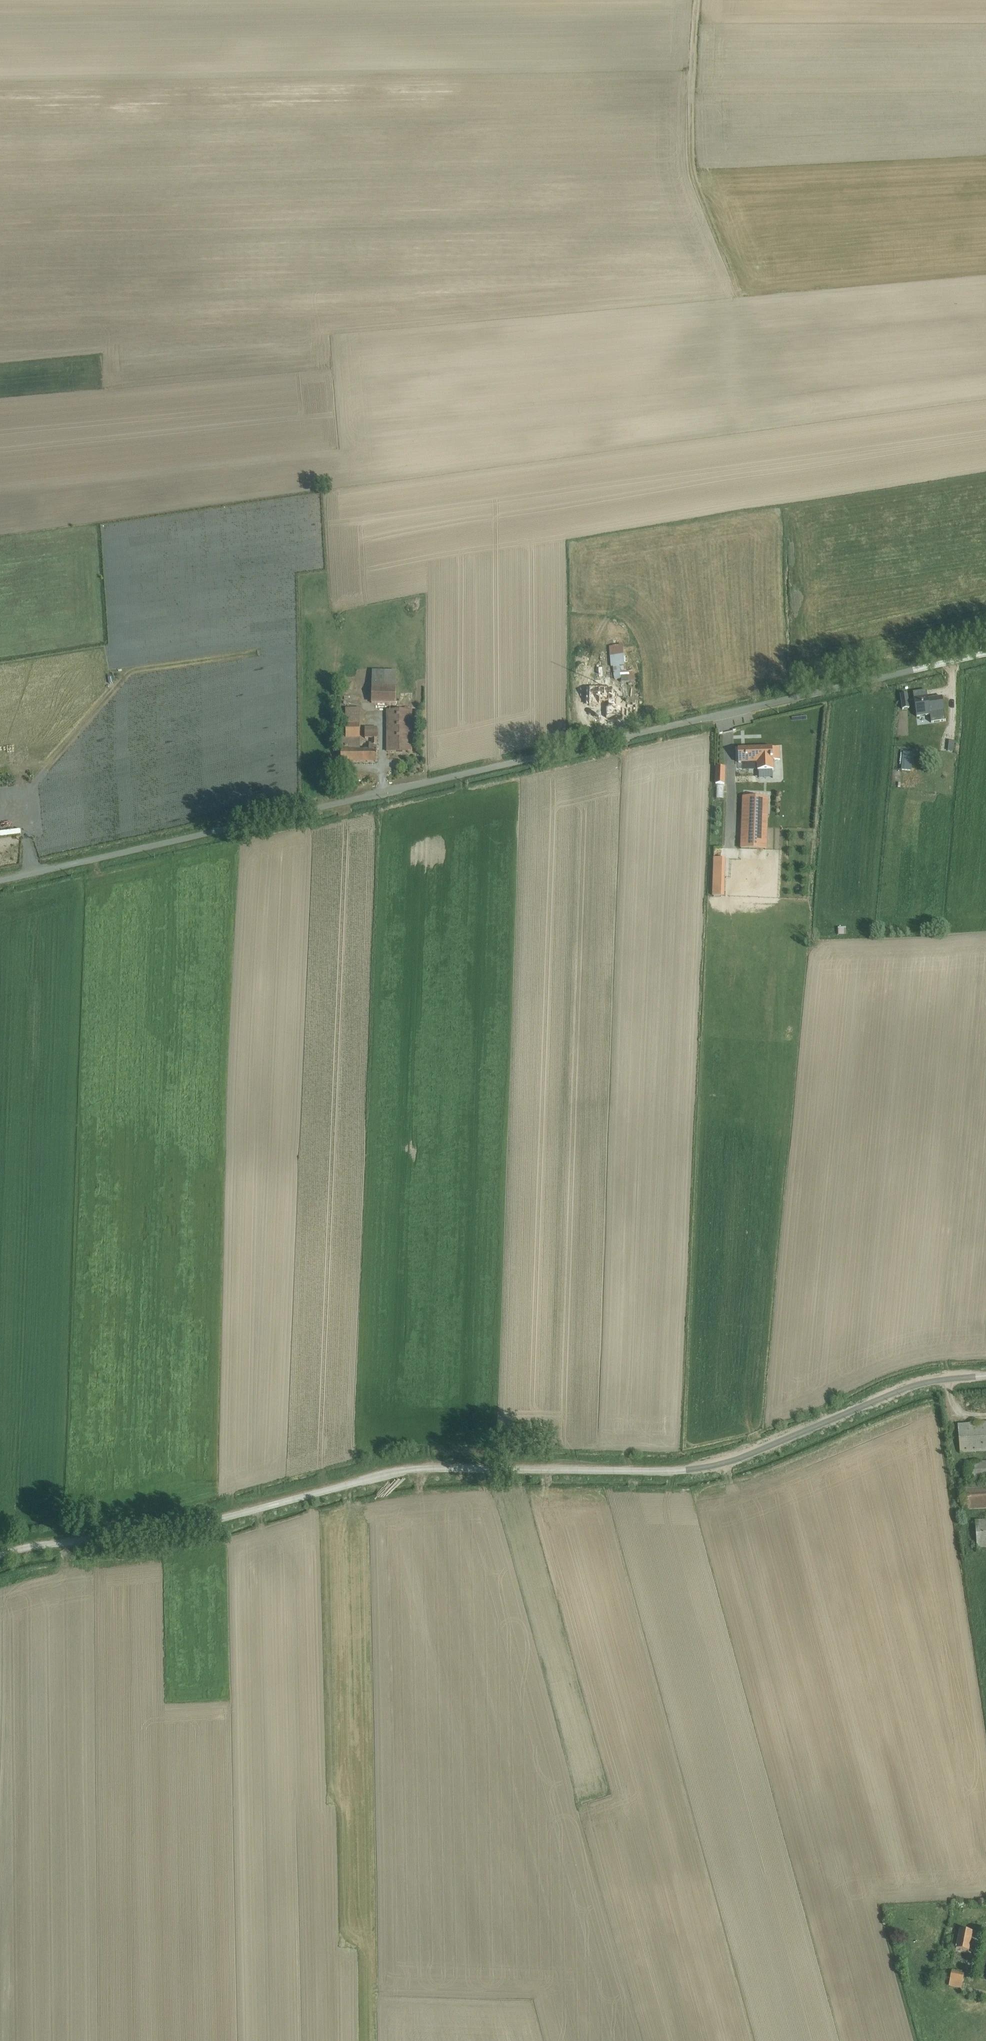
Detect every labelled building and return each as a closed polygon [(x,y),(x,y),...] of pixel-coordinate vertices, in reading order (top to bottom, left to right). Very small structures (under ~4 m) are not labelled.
[(623,645),(609,646),(610,666),(613,666),(614,679),(621,679),(621,682),(634,681),(633,671),(626,671),(626,665),(624,665),(623,645)] [(595,659),(595,668),(605,668),(605,658),(595,659)] [(372,670),(371,703),(396,704),(397,671),(372,670)] [(618,690),(608,691),(609,702),(619,701),(618,690)] [(926,690),(913,692),(917,717),(930,715),(931,722),(945,720),(942,697),(928,699),(926,690)] [(907,693),(900,694),(902,709),(909,708),(907,693)] [(626,721),(623,707),(587,713),(590,728),(626,721)] [(346,736),(341,736),(341,762),(377,762),(377,746),(372,746),(372,744),(377,744),(377,727),(365,727),(365,738),(372,738),(371,743),(369,743),(369,749),(360,749),(360,708),(345,708),(346,736)] [(412,710),(386,710),(386,752),(412,752),(412,710)] [(946,729),(928,729),(928,740),(946,740),(946,729)] [(779,747),(738,749),(738,764),(757,763),(757,771),(774,770),(773,760),(780,760),(779,747)] [(716,767),(715,784),(716,784),(716,799),(723,799),(724,784),(725,784),(725,768),(716,767)] [(742,797),(740,849),(766,850),(768,798),(742,797)] [(714,858),(712,896),(723,896),(725,858),(714,858)] [(958,1425),(960,1454),(985,1452),(985,1423),(958,1425)] [(965,1463),(966,1480),(985,1479),(985,1462),(965,1463)] [(959,1486),(962,1510),(985,1509),(985,1484),(959,1486)] [(975,1521),(977,1548),(985,1548),(985,1520),(975,1521)] [(959,1929),(955,1948),(969,1951),(973,1931),(959,1929)] [(952,1969),(949,1986),(961,1988),(964,1972),(952,1969)]
